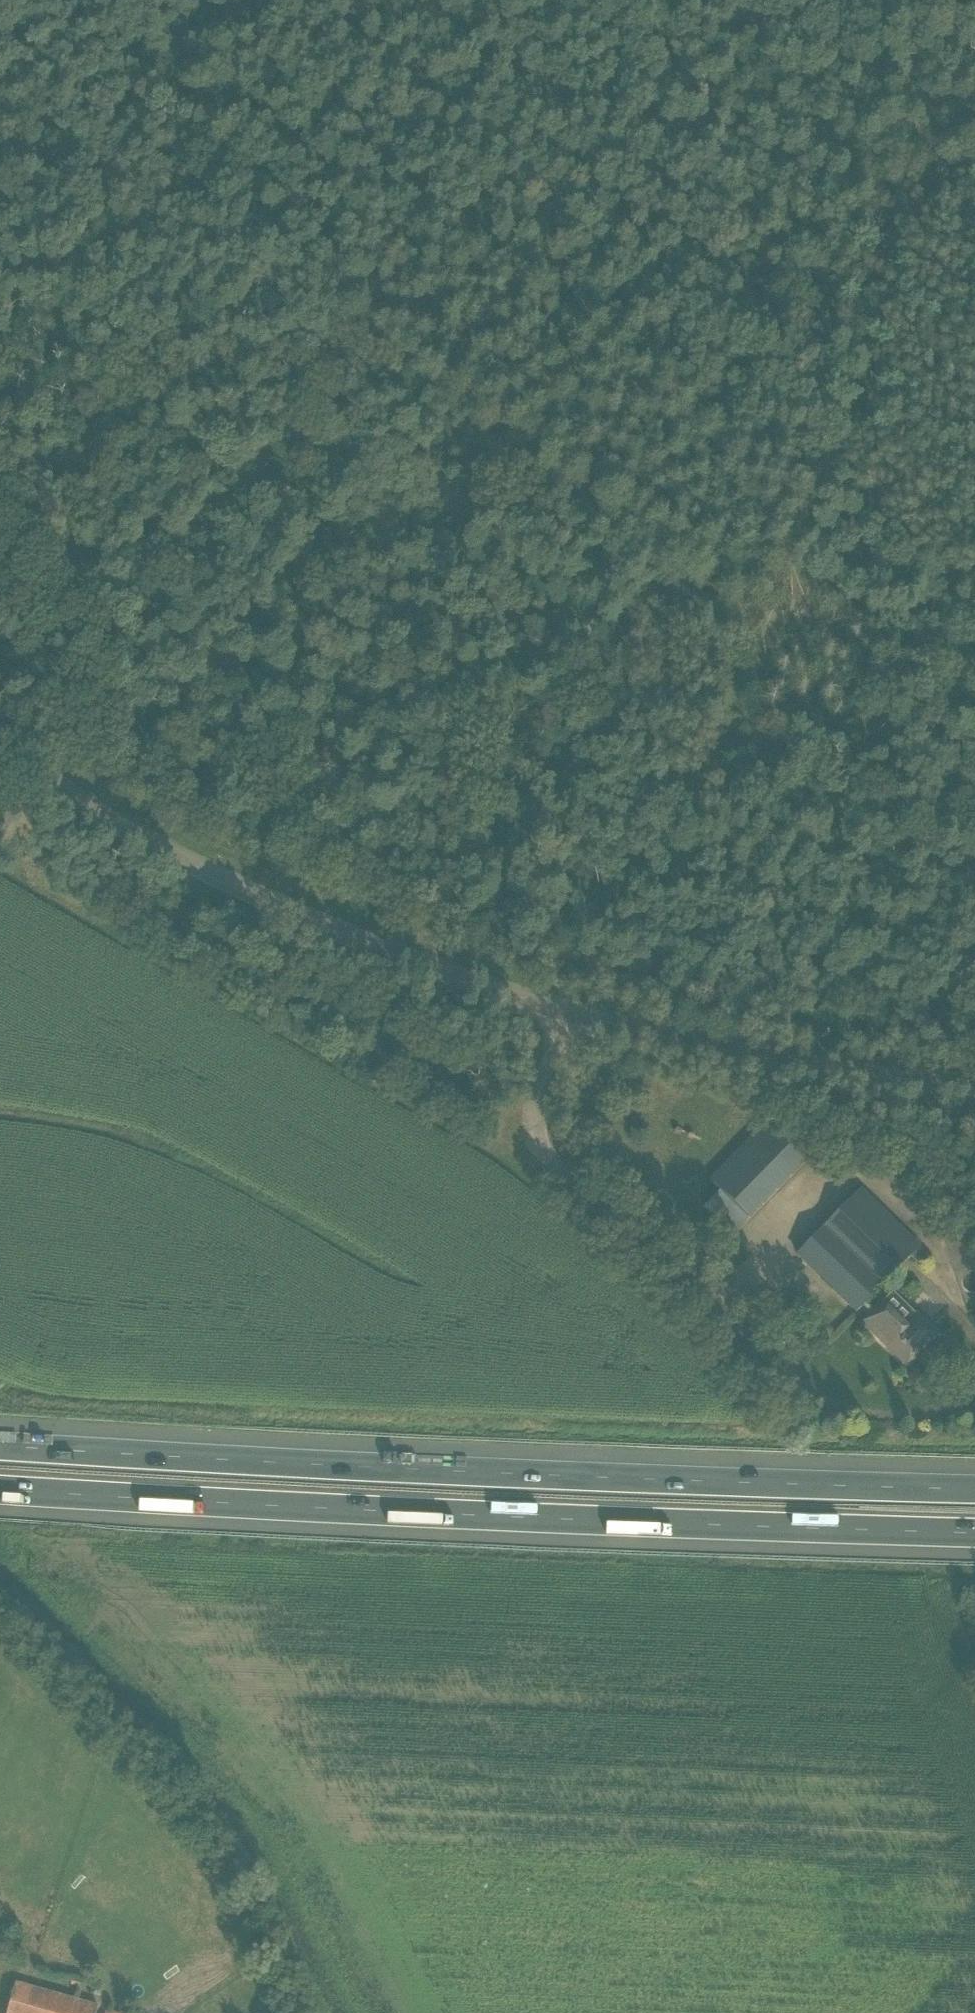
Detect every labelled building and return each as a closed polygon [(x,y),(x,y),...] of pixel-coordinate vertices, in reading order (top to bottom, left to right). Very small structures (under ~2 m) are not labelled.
[(709,1219),(733,1241),(804,1166),(780,1143),(709,1219)] [(939,1180),(930,1186),(938,1199),(947,1193),(939,1180)] [(920,1247),(920,1246),(861,1189),(798,1255),(857,1312),(911,1256),(920,1247)] [(920,1247),(911,1256),(919,1264),(928,1255),(920,1247)] [(880,1305),(862,1323),(906,1366),(936,1335),(916,1315),(904,1328),(880,1305)] [(99,2006),(17,1982),(8,2012),(97,2012),(99,2006)]
